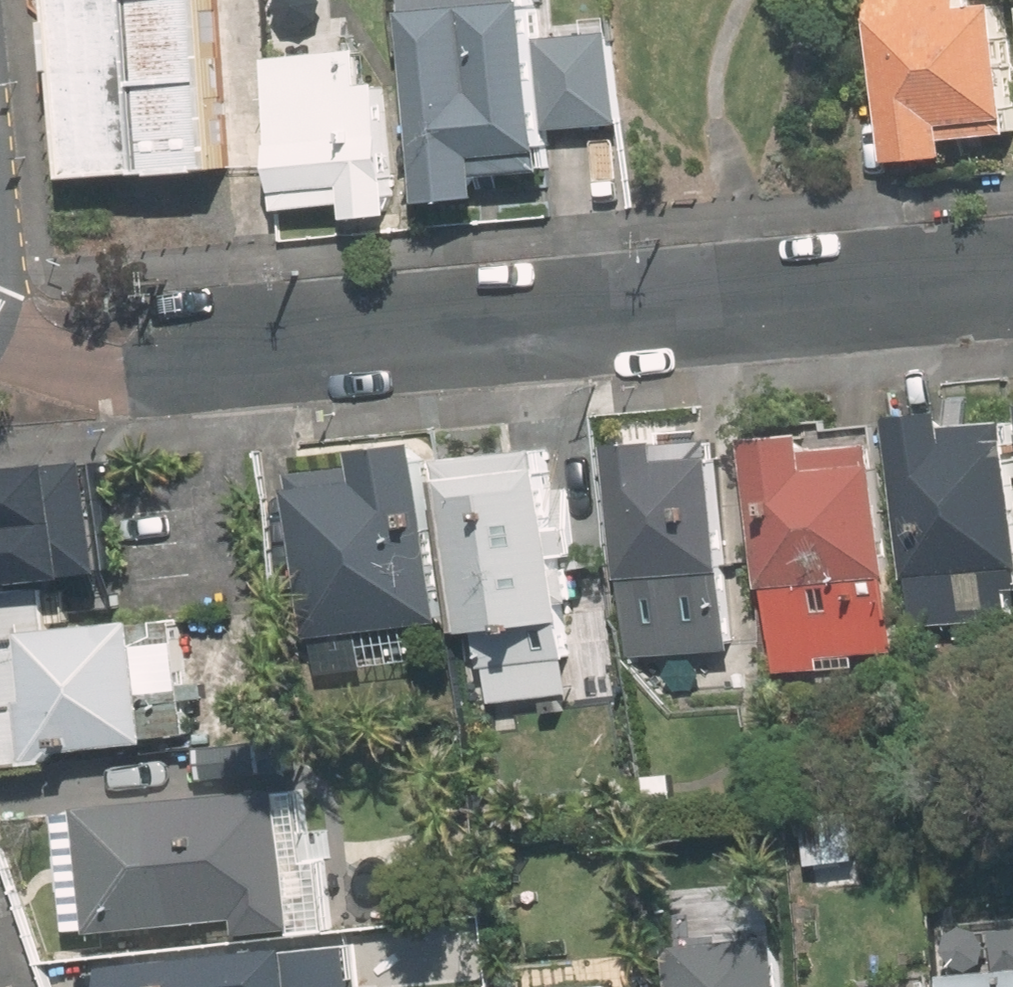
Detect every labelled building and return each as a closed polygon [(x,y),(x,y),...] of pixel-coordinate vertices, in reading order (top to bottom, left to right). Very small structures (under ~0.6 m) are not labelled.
[(80,177),(246,166),(235,0),(68,0),(80,177)] [(434,199),(499,194),(497,157),(563,152),(561,128),(624,124),(617,30),(554,35),(552,0),(420,0),(434,199)] [(900,158),(972,155),(971,136),(1012,134),(1012,0),(995,1),(995,0),(892,0),(900,158)] [(397,50),(270,59),(280,208),(358,203),(359,216),(409,212),(397,50)] [(907,406),(915,623),(1012,620),(1012,609),(1012,579),(1012,417),(971,418),(971,404),(907,406)] [(764,426),(766,444),(782,671),(842,666),(841,650),(908,646),(893,440),(835,444),(833,421),(764,426)] [(677,431),(619,434),(633,662),(743,655),(731,452),(678,456),(677,431)] [(455,609),(441,434),(373,439),(375,472),(305,477),(319,663),(433,654),(429,610),(455,609)] [(27,574),(69,570),(133,565),(119,444),(0,457),(0,576),(27,574)] [(568,447),(461,450),(467,627),(574,623),(568,447)] [(0,576),(0,756),(46,746),(36,622),(75,619),(69,570),(27,574),(0,576)] [(36,622),(46,746),(164,736),(153,612),(75,619),(36,622)] [(310,923),(302,775),(97,786),(99,822),(66,824),(72,917),(237,908),(238,927),(310,923)] [(677,941),(679,986),(792,986),(790,935),(677,941)] [(361,942),(304,947),(303,938),(118,956),(121,986),(366,986),(361,942)] [(525,961),(526,986),(620,986),(619,957),(525,961)] [(953,971),(954,986),(1012,986),(1012,969),(953,971)] [(945,974),(890,978),(891,986),(946,986),(945,974)]
